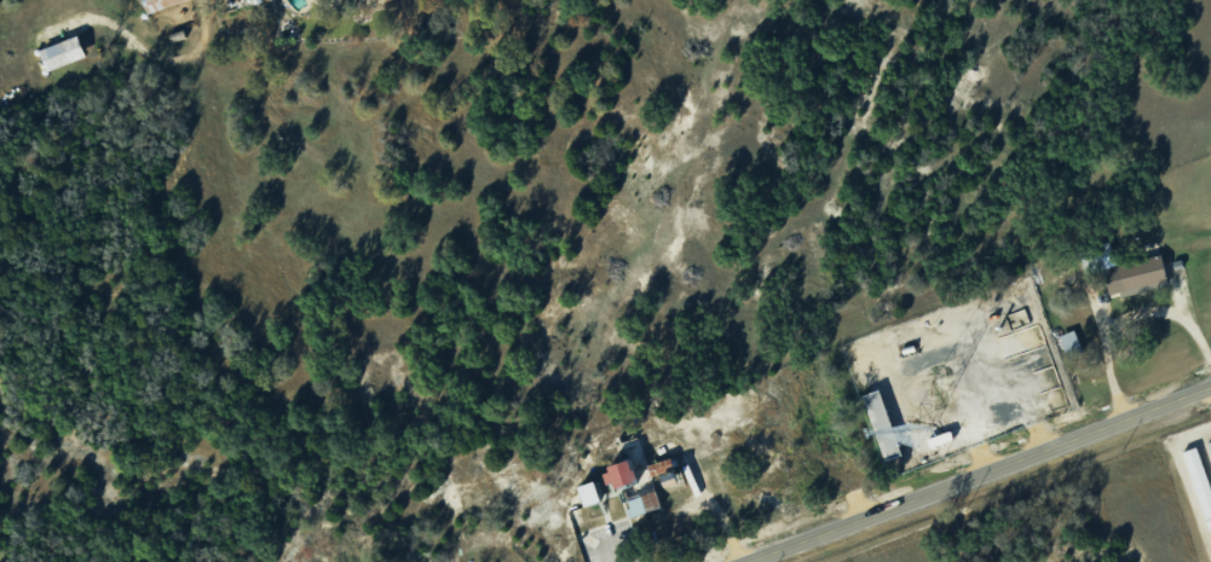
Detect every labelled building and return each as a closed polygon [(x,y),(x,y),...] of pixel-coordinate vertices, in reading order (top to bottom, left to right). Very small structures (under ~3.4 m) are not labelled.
[(182,0),(145,0),(149,13),(182,0)] [(88,55),(79,33),(41,48),(49,70),(88,55)] [(1110,293),(1169,278),(1163,255),(1104,269),(1110,293)] [(1061,333),(1067,354),(1082,350),(1076,329),(1061,333)] [(884,460),(903,454),(882,389),(863,395),(884,460)] [(1210,532),(1210,483),(1199,446),(1186,450),(1210,532)] [(618,481),(620,487),(641,481),(636,460),(606,468),(610,484),(618,481)] [(587,504),(604,501),(599,480),(582,484),(587,504)] [(625,500),(630,516),(661,507),(657,491),(625,500)]
